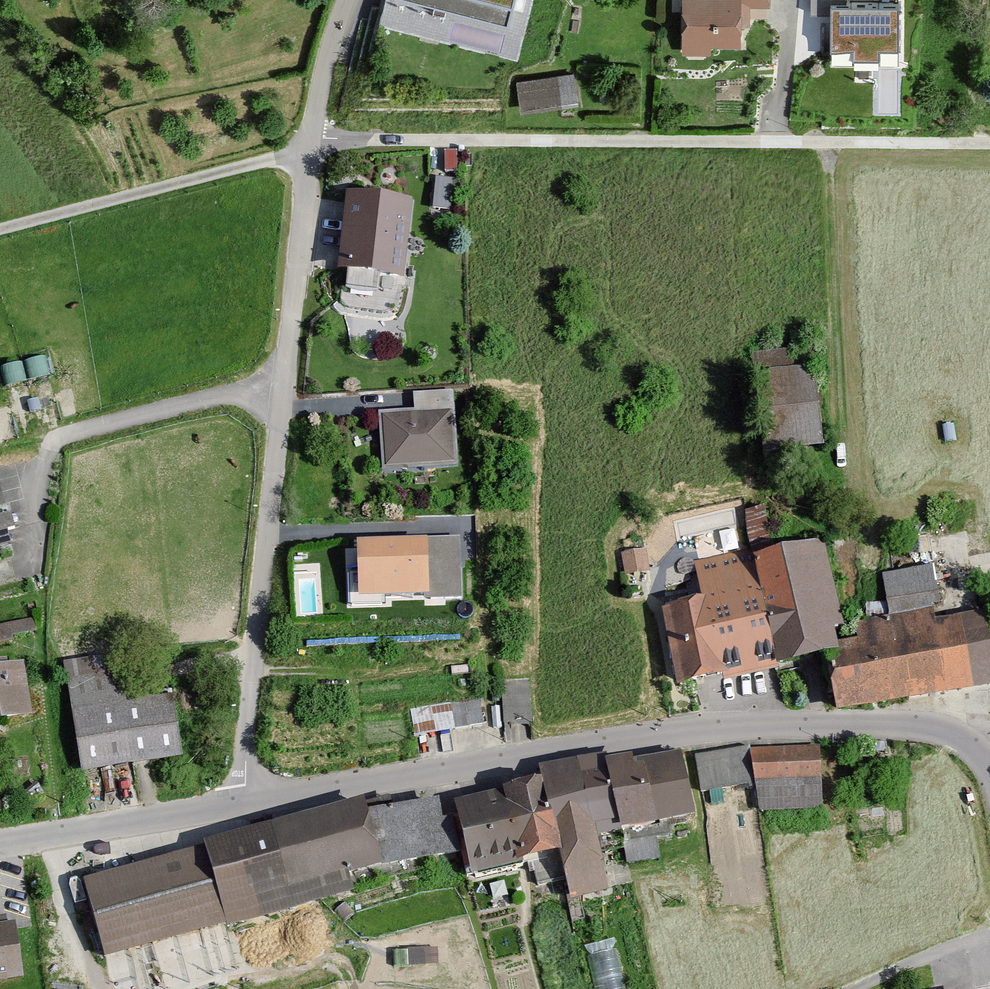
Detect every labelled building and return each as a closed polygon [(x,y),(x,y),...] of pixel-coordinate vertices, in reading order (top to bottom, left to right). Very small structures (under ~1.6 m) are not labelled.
[(514,0),(414,0),(508,25),(514,0)] [(682,57),(745,57),(745,19),(771,19),(771,0),(682,0),(682,57)] [(898,10),(831,9),(830,51),(854,52),(853,62),(879,63),(879,53),(897,53),(898,10)] [(573,75),(516,87),(521,111),(577,100),(573,75)] [(414,205),(351,196),(339,277),(403,286),(414,205)] [(796,346),(752,352),(767,455),(829,446),(818,365),(799,368),(796,346)] [(416,413),(377,417),(383,474),(461,466),(454,392),(414,396),(416,413)] [(18,533),(12,511),(0,514),(0,538),(18,533)] [(459,538),(357,543),(360,601),(462,595),(459,538)] [(829,544),(764,560),(787,673),(829,662),(824,633),(848,626),(829,544)] [(628,575),(651,571),(647,548),(625,552),(628,575)] [(706,563),(733,683),(787,673),(755,553),(706,563)] [(885,570),(888,602),(940,597),(937,565),(885,570)] [(711,603),(665,613),(683,694),(728,683),(711,603)] [(883,625),(898,707),(989,690),(989,631),(987,616),(944,624),(943,614),(883,625)] [(827,633),(840,714),(895,708),(882,625),(827,633)] [(0,667),(0,731),(34,725),(24,663),(0,667)] [(149,671),(67,684),(81,776),(182,761),(171,696),(154,699),(149,671)] [(415,704),(416,730),(483,728),(482,702),(415,704)] [(818,749),(753,753),(758,818),(823,813),(818,749)] [(748,753),(695,761),(705,822),(752,820),(748,753)] [(698,825),(686,757),(619,769),(631,837),(698,825)] [(614,771),(557,782),(573,858),(581,904),(613,897),(603,843),(627,838),(614,771)] [(553,784),(506,794),(522,868),(569,858),(553,784)] [(503,795),(455,804),(471,883),(520,871),(503,795)] [(390,879),(367,802),(205,850),(228,927),(390,879)] [(453,805),(375,816),(391,874),(463,858),(453,805)] [(205,850),(87,883),(109,961),(228,927),(205,850)] [(0,929),(0,988),(1,988),(0,985),(23,983),(18,928),(0,929)] [(617,943),(587,952),(597,988),(630,988),(617,943)] [(436,947),(412,948),(412,962),(436,961),(436,947)]
